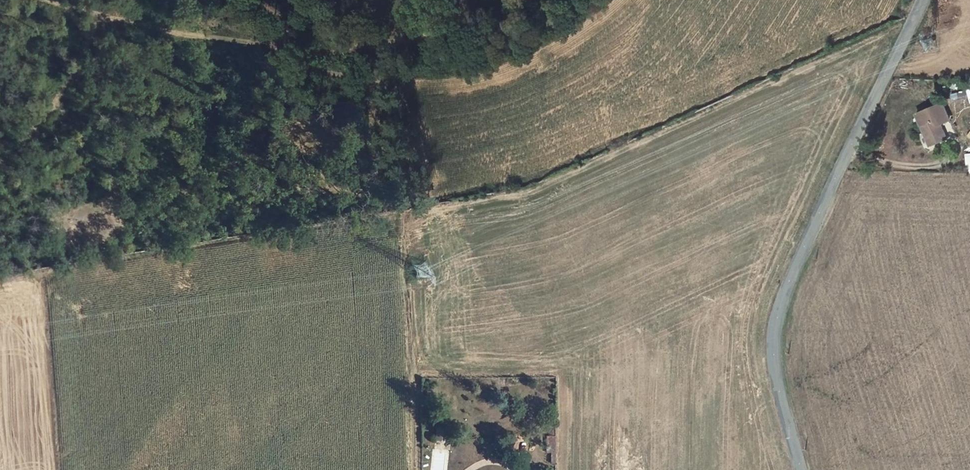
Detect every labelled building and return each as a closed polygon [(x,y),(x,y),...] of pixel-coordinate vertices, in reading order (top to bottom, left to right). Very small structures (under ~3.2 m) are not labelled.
[(939,145),(933,133),(944,128),(937,112),(910,124),(923,152),(939,145)] [(436,427),(436,438),(448,438),(448,427),(436,427)]
